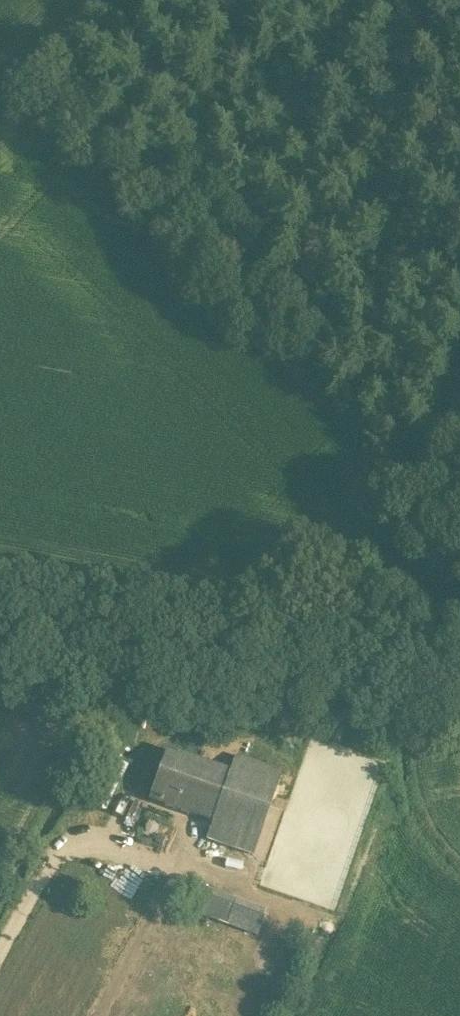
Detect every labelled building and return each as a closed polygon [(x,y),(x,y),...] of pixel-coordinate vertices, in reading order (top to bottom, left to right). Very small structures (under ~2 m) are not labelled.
[(230,773),(166,751),(149,801),(212,823),(207,839),(252,855),(281,773),(235,757),(230,773)] [(105,813),(128,767),(117,761),(93,807),(105,813)] [(258,937),(267,909),(205,888),(195,915),(258,937)]
